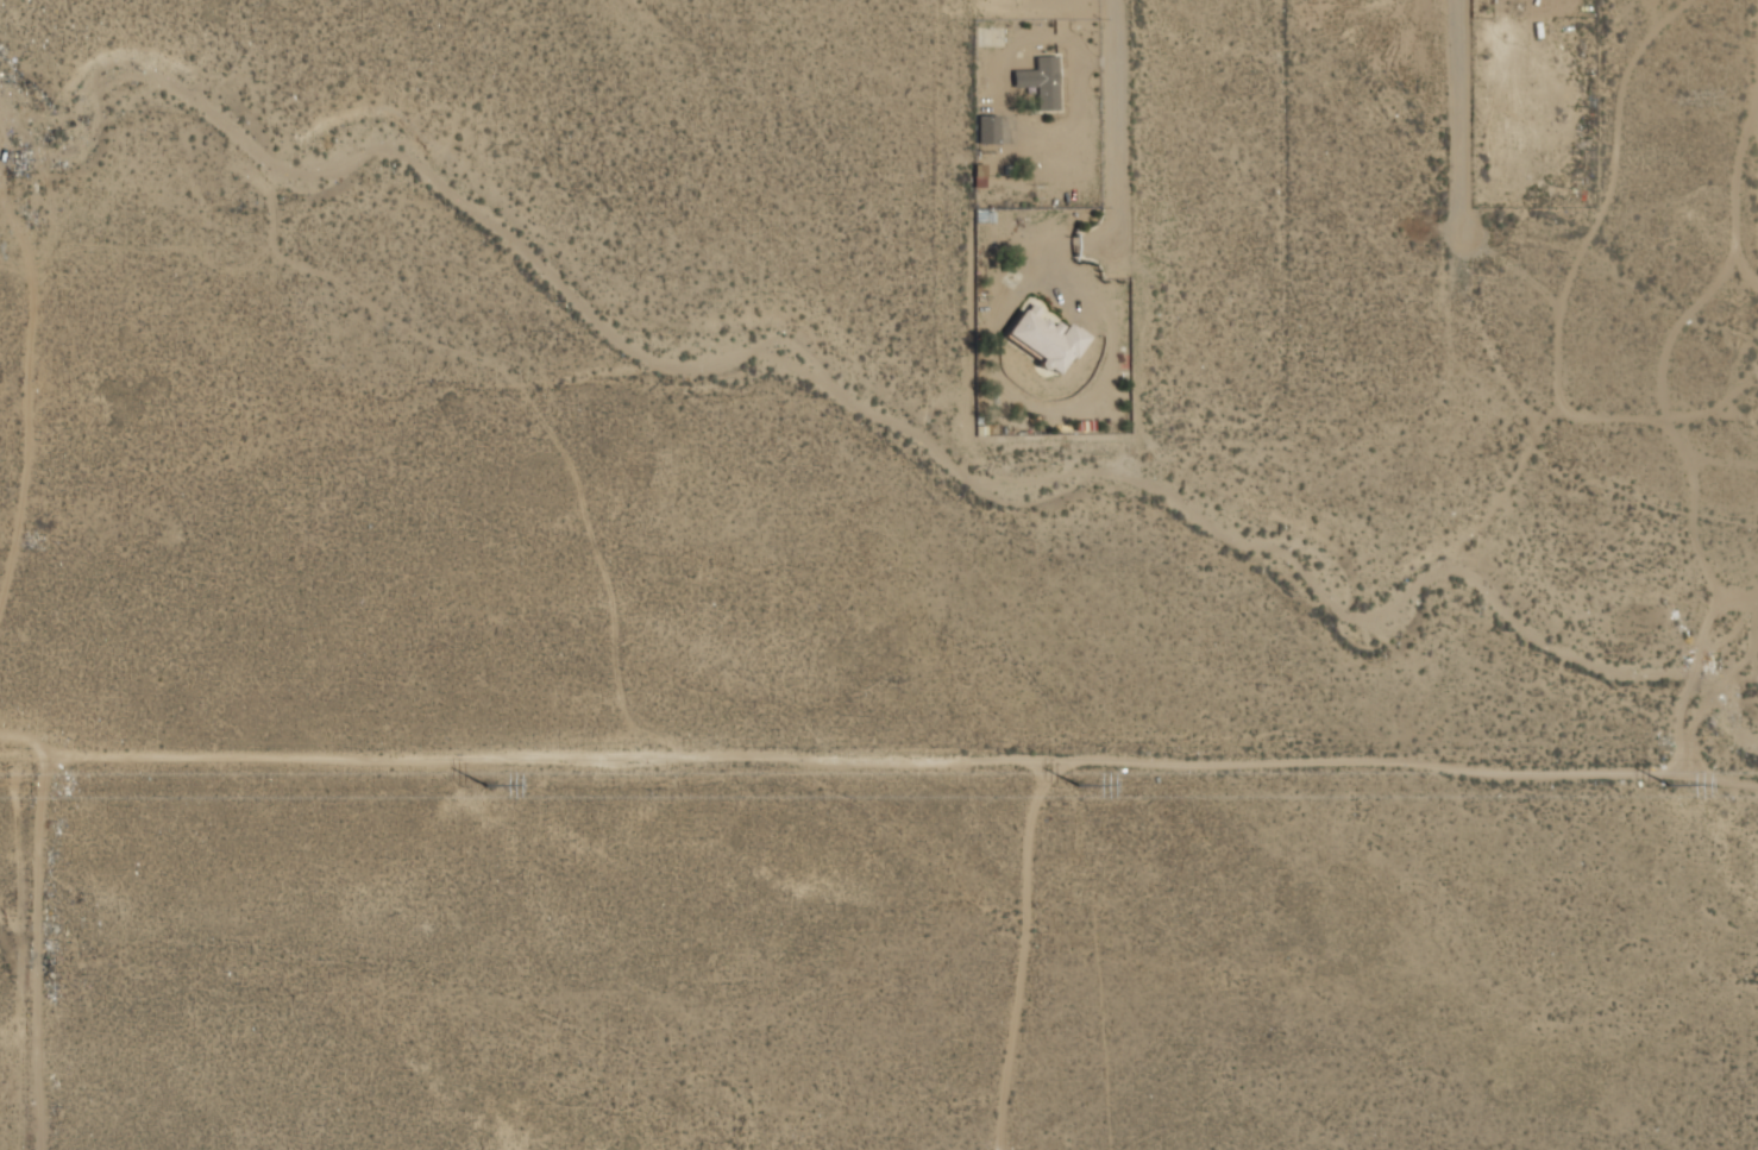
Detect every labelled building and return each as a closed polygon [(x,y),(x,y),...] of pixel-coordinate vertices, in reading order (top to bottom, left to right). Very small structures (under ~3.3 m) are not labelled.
[(1057,109),(1055,54),(1034,55),(1034,69),(1012,69),(1012,86),(1035,86),(1036,110),(1057,109)] [(977,143),(998,142),(997,114),(976,115),(977,143)] [(972,186),(983,186),(984,163),(973,163),(972,186)] [(1087,335),(1064,322),(1060,329),(1036,314),(1039,308),(1026,301),(1004,337),(1041,359),(1038,364),(1057,375),(1068,356),(1073,359),(1087,335)]
